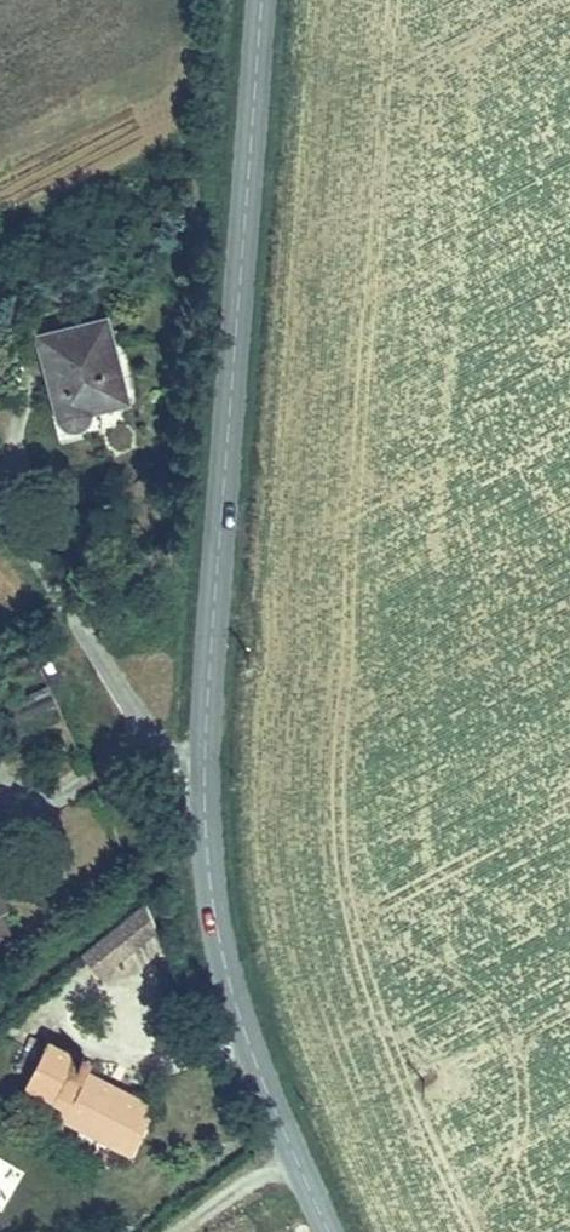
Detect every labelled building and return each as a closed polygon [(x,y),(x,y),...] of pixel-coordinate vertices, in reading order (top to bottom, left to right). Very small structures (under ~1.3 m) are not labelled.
[(108,310),(39,324),(58,404),(64,412),(72,419),(82,421),(89,420),(95,416),(98,412),(99,399),(101,397),(128,390),(108,310)] [(140,903),(77,952),(98,979),(161,930),(140,903)] [(46,1110),(65,1118),(68,1111),(115,1131),(113,1137),(114,1138),(133,1145),(154,1092),(87,1064),(72,1099),(52,1091),(46,1110)]
